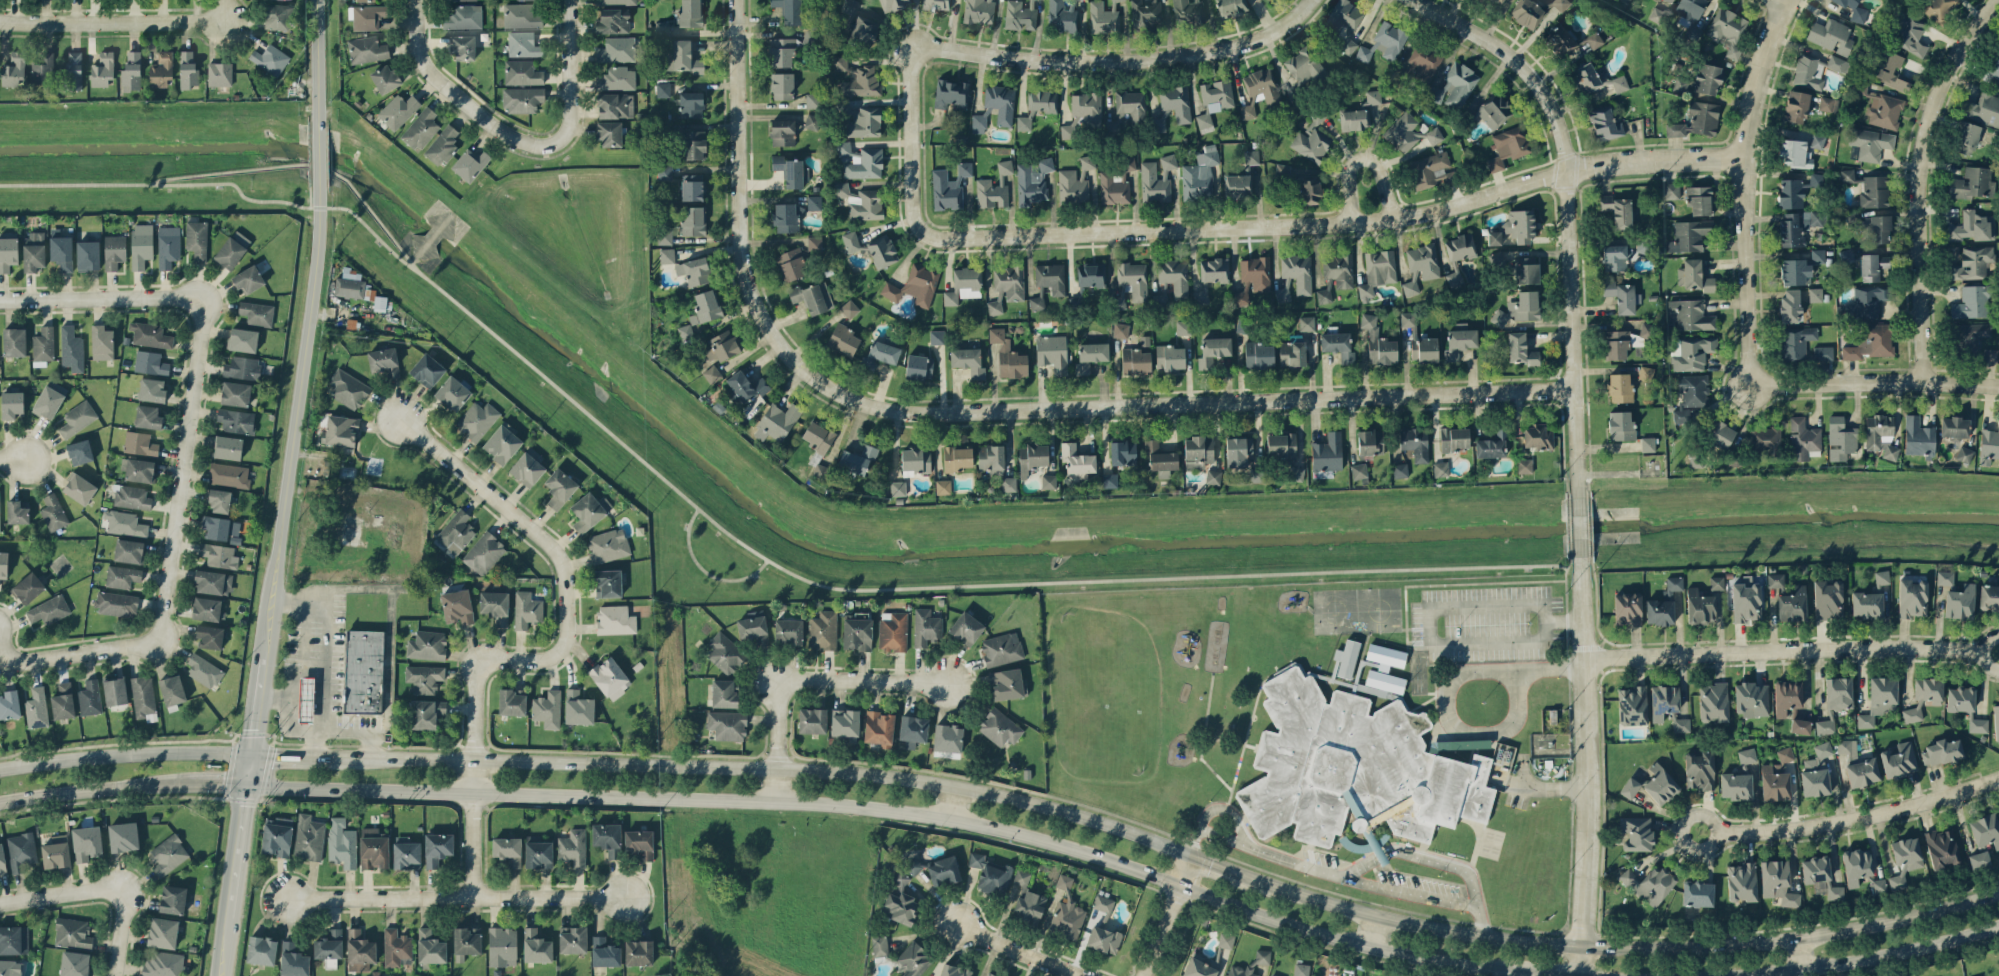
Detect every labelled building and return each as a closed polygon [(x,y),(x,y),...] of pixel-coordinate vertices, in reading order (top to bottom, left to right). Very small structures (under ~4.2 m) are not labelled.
[(702,27),(703,0),(679,0),(678,27),(702,27)] [(801,25),(802,0),(770,0),(770,6),(783,6),(783,24),(801,25)] [(854,14),(858,0),(844,0),(841,10),(854,14)] [(910,5),(909,0),(880,0),(884,13),(910,5)] [(950,9),(950,0),(924,0),(923,7),(933,7),(933,9),(950,9)] [(993,23),(994,1),(984,0),(965,0),(964,22),(993,23)] [(1005,28),(1023,29),(1024,29),(1036,29),(1037,8),(1032,8),(1033,0),(1029,0),(1028,7),(1021,7),(1022,0),(1007,0),(1005,28)] [(1076,7),(1063,7),(1063,0),(1048,0),(1048,30),(1077,30),(1076,7)] [(1090,32),(1120,31),(1119,10),(1104,10),(1103,0),(1095,0),(1089,0),(1090,32)] [(1133,24),(1161,22),(1159,0),(1152,0),(1153,4),(1142,5),(1141,0),(1130,0),(1133,24)] [(1176,24),(1204,20),(1201,0),(1194,0),(1194,1),(1188,2),(1188,0),(1172,0),(1176,24)] [(1222,18),(1248,10),(1245,0),(1217,0),(1222,18)] [(1357,43),(1349,39),(1365,10),(1346,0),(1337,0),(1324,25),(1339,33),(1333,44),(1351,54),(1357,43)] [(1545,9),(1530,0),(1519,0),(1509,15),(1532,30),(1545,9)] [(1561,12),(1570,2),(1568,0),(1553,0),(1551,2),(1561,12)] [(1706,0),(1679,0),(1674,9),(1682,13),(1678,21),(1691,28),(1706,0)] [(1853,6),(1850,18),(1871,24),(1875,10),(1853,5),(1855,0),(1829,0),(1853,6)] [(1931,0),(1920,0),(1916,10),(1946,23),(1956,0),(1932,0),(1931,0)] [(293,4),(265,3),(265,29),(293,29),(293,4)] [(504,28),(542,27),(542,14),(533,14),(532,3),(503,3),(504,28)] [(443,29),(482,28),(481,4),(454,5),(454,12),(442,12),(443,29)] [(353,30),(380,30),(379,16),(387,15),(387,5),(353,6),(353,30)] [(1734,59),(1751,21),(1718,6),(1705,36),(1729,47),(1725,55),(1734,59)] [(629,9),(600,8),(600,20),(596,19),(595,32),(629,33),(629,9)] [(1929,45),(1918,40),(1927,20),(1904,9),(1889,41),(1923,57),(1929,45)] [(850,40),(872,45),(879,19),(856,14),(850,40)] [(1806,39),(1834,50),(1833,51),(1848,57),(1855,40),(1846,37),(1850,26),(1827,16),(1824,25),(1813,20),(1806,39)] [(1395,60),(1409,33),(1384,20),(1369,48),(1361,44),(1354,56),(1368,63),(1375,50),(1395,60)] [(669,21),(655,21),(655,36),(670,35),(669,21)] [(1578,45),(1561,23),(1544,36),(1561,58),(1578,45)] [(1604,42),(1596,30),(1585,38),(1593,50),(1604,42)] [(534,31),(508,31),(508,56),(543,56),(542,45),(534,45),(534,31)] [(387,43),(377,45),(376,35),(347,40),(351,64),(389,57),(387,43)] [(451,36),(452,60),(475,59),(474,35),(451,36)] [(634,36),(605,37),(605,47),(595,47),(596,61),(634,61),(634,36)] [(769,66),(793,66),(794,38),(769,38),(769,66)] [(691,39),(673,39),(673,48),(665,48),(666,70),(692,69),(692,74),(704,73),(704,58),(691,59),(691,39)] [(262,54),(254,48),(248,57),(277,77),(290,56),(269,42),(262,54)] [(1408,63),(1416,66),(1412,77),(1430,84),(1442,53),(1415,43),(1408,63)] [(1283,60),(1300,87),(1325,71),(1308,45),(1283,60)] [(1906,91),(1910,83),(1892,74),(1895,66),(1899,68),(1904,57),(1880,47),(1868,74),(1906,91)] [(1995,48),(1989,74),(1998,76),(1998,49),(1995,48)] [(25,51),(11,50),(11,64),(2,63),(2,85),(24,86),(25,51)] [(141,51),(127,50),(126,68),(122,68),(121,90),(140,90),(141,51)] [(172,50),(157,51),(157,63),(149,63),(149,86),(167,86),(167,79),(173,79),(172,50)] [(197,86),(196,50),(179,50),(181,87),(197,86)] [(82,90),(81,51),(65,51),(65,91),(82,90)] [(108,86),(108,79),(113,79),(113,51),(99,51),(99,64),(91,64),(91,86),(108,86)] [(53,54),(32,54),(32,85),(53,85),(53,54)] [(1847,74),(1852,63),(1831,54),(1826,65),(1847,74)] [(1822,90),(1824,79),(1821,78),(1824,60),(1799,55),(1792,83),(1822,90)] [(834,71),(847,70),(846,56),(833,56),(834,71)] [(533,60),(505,60),(505,84),(544,84),(544,70),(533,71),(533,60)] [(1444,102),(1460,110),(1480,74),(1455,60),(1440,89),(1432,85),(1426,97),(1439,104),(1446,90),(1450,92),(1444,102)] [(1581,93),(1600,86),(1591,60),(1572,68),(1581,93)] [(208,85),(232,85),(232,62),(208,62),(208,85)] [(381,95),(401,83),(389,62),(369,73),(381,95)] [(1716,83),(1720,83),(1723,67),(1699,62),(1693,91),(1714,95),(1716,83)] [(878,95),(878,65),(848,66),(848,81),(838,81),(838,96),(878,95)] [(596,89),(635,89),(635,66),(608,66),(608,75),(596,75),(596,89)] [(1241,76),(1249,101),(1238,104),(1243,120),(1257,115),(1252,100),(1263,96),(1268,108),(1282,103),(1270,66),(1241,76)] [(793,99),(794,73),(771,72),(771,99),(793,99)] [(1603,86),(1612,83),(1615,93),(1629,88),(1624,74),(1601,81),(1603,86)] [(1200,83),(1204,111),(1234,108),(1230,79),(1200,83)] [(969,81),(935,80),(934,106),(955,107),(955,108),(968,109),(969,81)] [(670,82),(656,82),(657,97),(670,96),(670,82)] [(1192,122),(1186,84),(1158,89),(1161,110),(1174,108),(1176,124),(1192,122)] [(996,125),(1012,126),(1014,87),(985,86),(984,107),(997,107),(996,125)] [(544,88),(504,88),(504,113),(537,112),(537,102),(545,102),(544,88)] [(1057,91),(1028,90),(1028,110),(1057,111),(1057,91)] [(1366,104),(1381,104),(1380,90),(1366,90),(1366,104)] [(1809,92),(1787,90),(1783,120),(1806,123),(1809,92)] [(703,91),(679,92),(680,118),(703,117),(703,91)] [(1144,91),(1114,91),(1115,118),(1106,119),(1106,132),(1122,131),(1121,114),(1130,113),(1130,124),(1145,123),(1144,91)] [(1998,127),(1998,97),(1981,91),(1977,103),(1964,99),(1959,115),(1998,127)] [(1493,131),(1515,111),(1498,92),(1476,112),(1493,131)] [(394,131),(421,104),(412,94),(405,101),(397,93),(377,114),(394,131)] [(598,118),(634,117),(633,93),(597,94),(598,118)] [(819,93),(806,93),(807,107),(819,107),(819,93)] [(1101,94),(1071,93),(1071,121),(1101,121),(1101,94)] [(1897,130),(1904,100),(1871,93),(1867,114),(1869,114),(1867,123),(1897,130)] [(1836,112),(1839,99),(1821,96),(1819,109),(1836,112)] [(1719,104),(1689,100),(1687,112),(1693,113),(1691,132),(1716,135),(1719,104)] [(437,114),(427,105),(399,136),(418,152),(440,126),(432,119),(437,114)] [(881,107),(859,106),(859,108),(843,108),(843,114),(853,114),(853,121),(844,121),(844,136),(880,137),(881,107)] [(1622,121),(1614,123),(1610,106),(1590,110),(1596,140),(1624,135),(1622,121)] [(1368,109),(1340,110),(1340,130),(1368,129),(1368,109)] [(1195,116),(1201,133),(1214,129),(1208,112),(1195,116)] [(804,128),(818,130),(820,115),(806,113),(804,128)] [(972,133),(986,132),(986,113),(971,114),(972,133)] [(1031,116),(1017,116),(1017,130),(1031,130),(1031,116)] [(1165,118),(1150,118),(1151,132),(1165,131),(1165,118)] [(795,145),(794,119),(771,120),(771,145),(795,145)] [(1981,126),(1960,120),(1951,149),(1971,156),(1981,126)] [(622,146),(622,121),(598,122),(599,147),(622,146)] [(1665,123),(1666,136),(1685,136),(1685,122),(1665,123)] [(440,167),(458,147),(452,141),(459,132),(449,123),(423,152),(440,167)] [(1074,139),(1073,124),(1060,125),(1061,139),(1074,139)] [(1491,134),(1498,156),(1487,159),(1491,172),(1505,168),(1502,161),(1531,152),(1522,124),(1491,134)] [(1895,133),(1850,127),(1848,145),(1859,146),(1857,160),(1879,163),(1881,147),(1893,149),(1895,133)] [(705,130),(678,131),(679,159),(706,159),(705,130)] [(1812,168),(1813,157),(1805,157),(1805,147),(1823,148),(1824,134),(1812,133),(1812,141),(1780,139),(1779,156),(1783,157),(1783,166),(1812,168)] [(881,147),(860,148),(860,151),(851,152),(850,141),(837,141),(837,156),(851,156),(851,163),(843,163),(843,177),(882,176),(881,147)] [(1182,165),(1182,197),(1212,197),(1212,164),(1217,164),(1217,144),(1204,144),(1204,164),(1182,165)] [(492,157),(483,149),(477,155),(468,147),(450,167),(469,183),(492,157)] [(1242,172),(1249,172),(1248,164),(1259,164),(1258,149),(1244,150),(1245,163),(1241,163),(1242,172)] [(1451,166),(1446,151),(1409,161),(1416,190),(1438,184),(1436,179),(1446,176),(1443,168),(1451,166)] [(784,188),(802,188),(802,180),(808,180),(808,167),(802,167),(802,159),(784,159),(784,155),(772,155),(771,168),(784,168),(784,188)] [(1095,168),(1095,155),(1080,156),(1080,169),(1095,168)] [(1141,201),(1171,201),(1171,178),(1167,178),(1167,168),(1176,168),(1176,155),(1162,155),(1162,179),(1156,179),(1156,161),(1141,161),(1141,201)] [(1100,203),(1129,202),(1128,170),(1135,170),(1135,156),(1117,157),(1118,170),(1099,171),(1100,203)] [(1017,163),(1018,206),(1031,206),(1031,200),(1046,200),(1046,171),(1053,171),(1053,157),(1038,157),(1038,162),(1017,163)] [(977,208),(996,206),(997,206),(1009,205),(1007,183),(1004,184),(1003,174),(1013,173),(1012,159),(997,161),(999,185),(992,185),(991,177),(975,179),(977,208)] [(932,169),(933,209),(962,208),(961,176),(972,175),(972,161),(957,162),(957,180),(947,180),(947,169),(932,169)] [(657,179),(671,180),(672,165),(658,164),(657,179)] [(1290,165),(1276,164),(1275,178),(1289,179),(1290,165)] [(1990,167),(1964,166),(1964,178),(1948,177),(1947,196),(1988,197),(1990,167)] [(1076,169),(1058,169),(1059,202),(1089,201),(1088,179),(1076,179),(1076,169)] [(1841,169),(1841,182),(1854,181),(1854,169),(1841,169)] [(682,200),(704,200),(704,174),(682,174),(682,200)] [(1251,174),(1225,175),(1225,195),(1252,195),(1251,174)] [(1300,204),(1320,203),(1319,175),(1299,176),(1300,204)] [(1888,206),(1887,175),(1861,176),(1862,207),(1888,206)] [(1780,208),(1803,207),(1803,178),(1779,178),(1780,208)] [(1663,183),(1663,199),(1680,198),(1679,182),(1663,183)] [(1689,215),(1712,214),(1711,186),(1688,186),(1689,215)] [(1612,199),(1612,194),(1599,195),(1600,210),(1613,210),(1613,228),(1631,228),(1630,198),(1612,199)] [(808,209),(821,209),(821,195),(808,195),(808,209)] [(799,231),(798,215),(803,215),(803,203),(774,204),(774,232),(799,231)] [(705,235),(706,206),(682,206),(681,235),(705,235)] [(1995,238),(1994,215),(1976,216),(1976,208),(1962,208),(1962,225),(1947,225),(1947,240),(1995,238)] [(1507,210),(1508,221),(1501,221),(1501,235),(1516,234),(1516,244),(1533,243),(1532,209),(1507,210)] [(1824,211),(1801,211),(1801,212),(1781,212),(1780,246),(1804,246),(1804,228),(1809,228),(1809,225),(1823,225),(1824,211)] [(1890,215),(1865,215),(1866,243),(1890,242),(1890,215)] [(1702,250),(1702,233),(1713,232),(1713,220),(1674,221),(1674,240),(1668,241),(1668,251),(1702,250)] [(185,249),(194,250),(194,261),(206,262),(207,221),(186,221),(185,249)] [(132,270),(145,270),(145,258),(153,258),(152,224),(131,224),(132,270)] [(180,226),(158,226),(159,269),(172,269),(172,260),(181,259),(180,226)] [(252,241),(234,228),(213,259),(231,271),(252,241)] [(672,244),(672,230),(659,230),(659,244),(672,244)] [(847,253),(861,249),(855,230),(841,234),(847,253)] [(25,272),(37,272),(37,266),(45,266),(44,231),(24,232),(25,272)] [(1501,231),(1488,231),(1488,245),(1502,244),(1501,231)] [(876,270),(900,259),(887,232),(864,243),(876,270)] [(1444,239),(1449,261),(1477,255),(1471,233),(1444,239)] [(105,271),(117,271),(117,260),(126,260),(125,235),(104,236),(105,271)] [(72,236),(50,236),(50,260),(60,260),(60,272),(72,271),(72,236)] [(807,236),(807,250),(821,250),(821,236),(807,236)] [(18,237),(0,237),(0,272),(9,272),(9,264),(18,263),(18,237)] [(1649,239),(1637,240),(1637,253),(1649,252),(1649,239)] [(99,240),(77,241),(78,270),(100,269),(99,240)] [(1409,271),(1421,269),(1422,280),(1440,277),(1434,243),(1405,248),(1409,271)] [(1603,245),(1603,271),(1625,270),(1625,259),(1632,259),(1631,245),(1603,245)] [(1949,278),(1987,278),(1986,262),(1994,262),(1993,245),(1961,246),(1962,266),(1949,267),(1949,278)] [(774,256),(785,282),(808,273),(798,246),(774,256)] [(661,263),(674,262),(673,248),(660,248),(661,263)] [(1825,262),(1825,248),(1812,249),(1812,263),(1825,262)] [(1397,282),(1394,249),(1364,252),(1367,283),(1358,284),(1359,300),(1374,298),(1373,284),(1397,282)] [(1879,281),(1879,267),(1888,266),(1888,254),(1861,254),(1861,281),(1879,281)] [(1296,295),(1311,295),(1310,255),(1280,256),(1281,277),(1296,277),(1296,295)] [(1323,278),(1335,278),(1335,288),(1353,288),(1352,255),(1323,255),(1323,278)] [(674,264),(677,276),(686,273),(689,287),(711,281),(704,256),(674,264)] [(1239,258),(1240,281),(1252,280),(1253,290),(1270,290),(1269,257),(1239,258)] [(1538,283),(1538,257),(1514,257),(1515,283),(1538,283)] [(1200,259),(1201,282),(1229,281),(1228,258),(1200,259)] [(1701,258),(1683,259),(1683,267),(1677,267),(1678,287),(1704,287),(1704,292),(1715,292),(1715,277),(1701,277),(1701,258)] [(1781,260),(1782,284),(1804,284),(1804,276),(1811,276),(1811,259),(1781,260)] [(1187,260),(1157,260),(1157,282),(1173,281),(1173,298),(1188,298),(1187,260)] [(1454,271),(1445,274),(1449,288),(1463,284),(1455,260),(1451,261),(1454,271)] [(1146,262),(1117,263),(1118,308),(1125,308),(1124,291),(1131,291),(1132,302),(1147,301),(1146,262)] [(238,290),(243,287),(247,294),(266,282),(254,263),(231,277),(238,290)] [(881,296),(899,301),(902,291),(916,295),(913,304),(929,309),(939,271),(911,263),(904,287),(884,282),(881,296)] [(1065,295),(1064,263),(1034,264),(1035,286),(1051,285),(1052,296),(1065,295)] [(1077,286),(1105,285),(1105,263),(1077,264),(1077,286)] [(1006,301),(1024,300),(1023,267),(993,268),(993,290),(1006,290),(1006,301)] [(981,297),(981,268),(953,268),(953,291),(943,291),(943,305),(958,305),(958,297),(981,297)] [(385,311),(387,296),(375,295),(375,289),(365,288),(366,280),(360,280),(361,273),(349,272),(349,270),(343,269),(342,277),(335,277),(334,297),(374,300),(374,310),(385,311)] [(1401,282),(1404,296),(1419,293),(1416,279),(1401,282)] [(787,289),(792,303),(804,299),(810,316),(835,307),(825,280),(801,289),(799,284),(787,289)] [(1193,303),(1207,303),(1208,282),(1203,282),(1202,291),(1194,290),(1193,303)] [(1989,317),(1988,284),(1961,285),(1962,302),(1950,303),(1951,318),(1989,317)] [(1030,309),(1044,309),(1043,286),(1039,286),(1039,296),(1030,297),(1030,309)] [(1276,301),(1290,300),(1288,286),(1274,288),(1276,301)] [(1845,318),(1879,319),(1879,300),(1891,300),(1891,287),(1854,286),(1854,303),(1846,303),(1845,318)] [(1809,301),(1822,301),(1822,287),(1809,288),(1809,301)] [(723,315),(714,288),(693,295),(699,312),(688,316),(692,325),(723,315)] [(1332,301),(1330,288),(1316,290),(1318,304),(1332,301)] [(1797,323),(1797,311),(1799,311),(1800,289),(1781,288),(1780,322),(1797,323)] [(1233,293),(1237,306),(1250,303),(1246,289),(1233,293)] [(1540,319),(1539,290),(1518,290),(1518,301),(1507,301),(1507,310),(1493,310),(1494,325),(1509,325),(1509,320),(1540,319)] [(860,309),(850,298),(839,308),(850,319),(860,309)] [(1001,299),(986,302),(988,316),(1003,313),(1001,299)] [(1674,330),(1716,328),(1716,315),(1704,315),(1704,299),(1668,300),(1668,321),(1674,321),(1674,330)] [(274,304),(239,301),(238,314),(247,315),(246,324),(272,326),(274,304)] [(1414,312),(1400,312),(1400,326),(1414,326),(1414,312)] [(1397,340),(1386,340),(1386,337),(1378,337),(1377,313),(1361,314),(1361,328),(1368,328),(1369,364),(1389,363),(1389,360),(1397,360),(1397,340)] [(1314,330),(1314,316),(1299,316),(1300,330),(1314,330)] [(1237,332),(1248,332),(1248,318),(1237,318),(1237,332)] [(1191,334),(1190,320),(1176,321),(1177,334),(1191,334)] [(174,335),(162,334),(163,324),(129,321),(128,329),(134,330),(132,343),(172,347),(174,335)] [(1639,336),(1650,338),(1653,324),(1642,321),(1639,336)] [(1112,336),(1127,338),(1129,324),(1114,322),(1112,336)] [(1981,337),(1991,336),(1991,322),(1956,324),(1957,351),(1982,351),(1981,337)] [(694,338),(690,323),(677,327),(681,341),(694,338)] [(862,334),(836,323),(826,346),(852,357),(862,334)] [(1842,359),(1862,359),(1862,356),(1893,355),(1892,323),(1862,324),(1863,338),(1857,338),(1857,346),(1842,346),(1842,359)] [(91,359),(113,359),(114,330),(104,329),(104,324),(92,324),(91,359)] [(54,325),(41,325),(41,335),(32,335),(33,360),(54,359),(54,325)] [(61,365),(71,365),(71,372),(83,372),(84,337),(74,336),(74,325),(62,325),(61,365)] [(989,343),(998,343),(999,377),(1027,377),(1027,353),(1010,353),(1010,337),(1004,337),(1004,327),(989,327),(989,343)] [(1806,359),(1806,339),(1818,339),(1818,327),(1781,327),(1780,358),(1806,359)] [(3,328),(4,356),(26,356),(25,328),(3,328)] [(257,351),(258,329),(229,328),(228,350),(257,351)] [(711,347),(704,351),(709,361),(717,357),(719,362),(741,350),(729,328),(707,339),(711,347)] [(1459,361),(1458,347),(1477,347),(1477,328),(1448,330),(1448,348),(1444,348),(1444,361),(1459,361)] [(930,344),(945,344),(944,330),(930,330),(930,344)] [(1629,331),(1606,330),(1606,359),(1628,359),(1629,331)] [(1525,331),(1508,332),(1509,362),(1526,361),(1526,365),(1540,365),(1539,350),(1526,351),(1525,331)] [(1321,333),(1321,352),(1340,351),(1340,364),(1354,363),(1354,351),(1350,351),(1350,333),(1321,333)] [(1053,375),(1067,375),(1066,335),(1036,336),(1037,365),(1053,364),(1053,375)] [(1231,337),(1202,338),(1202,357),(1197,357),(1198,369),(1213,369),(1213,356),(1231,355),(1231,337)] [(901,348),(886,343),(872,338),(863,368),(874,371),(878,359),(896,365),(901,348)] [(1305,365),(1305,341),(1279,342),(1279,366),(1305,365)] [(1274,367),(1273,342),(1244,343),(1245,369),(1274,367)] [(1109,360),(1108,343),(1079,343),(1080,363),(1074,363),(1074,374),(1090,374),(1090,361),(1109,360)] [(1184,347),(1174,347),(1174,344),(1156,345),(1157,371),(1185,370),(1184,347)] [(400,376),(395,346),(367,352),(371,372),(387,369),(389,378),(400,376)] [(1813,346),(1813,360),(1833,359),(1833,346),(1813,346)] [(1122,374),(1151,373),(1150,351),(1141,351),(1141,347),(1122,348),(1122,374)] [(980,348),(950,348),(950,367),(970,366),(970,379),(985,379),(985,366),(980,366),(980,348)] [(1997,362),(1997,349),(1983,348),(1982,361),(1997,362)] [(135,372),(169,373),(170,362),(161,362),(161,351),(136,350),(135,372)] [(446,369),(425,351),(408,371),(429,389),(446,369)] [(930,380),(934,357),(908,353),(904,376),(930,380)] [(222,377),(259,378),(260,357),(231,356),(231,363),(223,363),(222,377)] [(710,384),(722,376),(714,364),(702,372),(710,384)] [(335,385),(330,396),(359,410),(371,384),(336,368),(329,383),(335,385)] [(762,376),(751,384),(740,369),(725,379),(730,386),(725,390),(737,407),(759,391),(762,395),(771,389),(762,376)] [(1631,373),(1609,374),(1609,384),(1608,384),(1609,402),(1632,402),(1631,373)] [(433,395),(455,413),(473,392),(451,374),(433,395)] [(1708,405),(1707,374),(1677,375),(1677,391),(1680,391),(1680,409),(1673,409),(1673,420),(1687,420),(1687,406),(1708,405)] [(165,403),(167,389),(163,389),(164,380),(141,377),(137,398),(165,403)] [(53,419),(67,387),(46,379),(33,411),(53,419)] [(221,404),(249,406),(250,383),(222,381),(221,404)] [(24,392),(1,392),(1,419),(15,419),(15,413),(24,413),(24,392)] [(62,413),(67,423),(58,428),(64,438),(99,419),(88,399),(62,413)] [(476,443),(501,413),(487,401),(482,407),(474,400),(454,425),(476,443)] [(785,411),(771,402),(752,434),(763,441),(767,434),(781,442),(802,409),(791,402),(785,411)] [(161,429),(163,416),(159,415),(160,406),(137,404),(135,426),(161,429)] [(255,412),(217,409),(216,421),(223,421),(222,431),(253,433),(255,412)] [(1636,439),(1635,421),(1630,421),(1630,410),(1609,411),(1610,440),(1636,439)] [(1919,414),(1906,414),(1905,453),(1924,454),(1924,459),(1935,459),(1936,426),(1919,426),(1919,414)] [(359,418),(327,415),(324,443),(355,446),(359,418)] [(1844,415),(1828,415),(1829,461),(1847,460),(1846,452),(1857,452),(1856,426),(1844,427),(1844,415)] [(1866,449),(1883,449),(1883,459),(1898,459),(1898,446),(1891,446),(1891,437),(1894,437),(1894,415),(1866,415),(1866,449)] [(1820,427),(1805,428),(1805,416),(1790,416),(1791,460),(1809,460),(1808,450),(1821,449),(1820,427)] [(1969,418),(1941,416),(1941,437),(1968,438),(1969,418)] [(1998,419),(1998,430),(1981,429),(1980,457),(1995,458),(1995,462),(1998,462),(1998,419)] [(1737,430),(1717,420),(1707,439),(1727,449),(1737,430)] [(503,421),(481,446),(503,465),(525,440),(503,421)] [(836,432),(810,421),(802,437),(811,441),(808,447),(825,455),(836,432)] [(1554,429),(1544,429),(1544,425),(1524,424),(1523,446),(1534,447),(1534,449),(1553,449),(1554,429)] [(1476,457),(1505,456),(1505,426),(1494,427),(1494,439),(1475,439),(1476,457)] [(1399,428),(1400,449),(1413,449),(1414,463),(1428,462),(1427,427),(1399,428)] [(1469,427),(1440,428),(1440,451),(1469,450),(1469,427)] [(1766,451),(1766,456),(1779,456),(1780,427),(1751,427),(1751,451),(1766,451)] [(159,443),(150,442),(151,433),(126,430),(124,452),(158,455),(159,443)] [(1341,430),(1327,430),(1328,442),(1311,442),(1312,470),(1342,469),(1341,430)] [(1384,454),(1383,430),(1358,430),(1358,455),(1384,454)] [(1267,434),(1268,457),(1296,456),(1295,433),(1267,434)] [(243,437),(216,435),(214,457),(241,460),(243,437)] [(1184,436),(1185,469),(1201,468),(1201,462),(1213,462),(1213,436),(1184,436)] [(1226,437),(1226,467),(1248,466),(1248,458),(1253,458),(1252,437),(1226,437)] [(1655,451),(1655,437),(1641,437),(1641,451),(1655,451)] [(66,444),(72,466),(94,459),(88,438),(66,444)] [(1178,469),(1178,452),(1159,452),(1158,439),(1144,439),(1144,452),(1149,451),(1150,469),(1178,469)] [(1110,441),(1111,465),(1136,465),(1136,440),(1110,441)] [(1096,471),(1095,454),(1076,454),(1076,441),(1060,442),(1061,462),(1066,461),(1066,472),(1096,471)] [(879,448),(865,443),(860,455),(843,448),(837,465),(864,475),(870,458),(875,460),(879,448)] [(1047,444),(1019,445),(1020,479),(1028,479),(1027,466),(1048,466),(1047,444)] [(547,468),(540,462),(544,457),(530,445),(508,470),(529,489),(547,468)] [(978,445),(978,469),(989,469),(989,477),(1004,477),(1003,445),(978,445)] [(1973,450),(1961,445),(1956,457),(1968,463),(1973,450)] [(972,446),(943,447),(943,471),(964,471),(964,467),(972,466),(972,446)] [(902,474),(931,473),(930,448),(901,449),(902,474)] [(154,482),(156,460),(121,458),(121,470),(126,471),(125,480),(154,482)] [(1532,458),(1517,459),(1517,473),(1532,472),(1532,458)] [(1435,476),(1449,475),(1448,461),(1434,462),(1435,476)] [(1367,477),(1365,462),(1351,465),(1353,479),(1367,477)] [(1394,479),(1408,477),(1407,462),(1392,464),(1394,479)] [(546,502),(556,511),(579,486),(558,466),(542,483),(554,494),(546,502)] [(1286,477),(1304,477),(1304,466),(1286,466),(1286,477)] [(1264,468),(1249,468),(1249,482),(1264,482),(1264,468)] [(1206,484),(1221,484),(1221,470),(1206,470),(1206,484)] [(98,487),(75,471),(62,490),(85,506),(98,487)] [(1102,487),(1117,488),(1118,473),(1102,473),(1102,487)] [(1057,475),(1041,475),(1041,488),(1056,489),(1057,475)] [(1002,491),(1016,491),(1016,477),(1001,477),(1002,491)] [(951,493),(951,479),(935,480),(936,494),(951,493)] [(891,495),(906,495),(906,481),(891,481),(891,495)] [(150,510),(152,497),(146,496),(147,487),(117,484),(115,505),(150,510)] [(211,512),(229,513),(231,490),(206,489),(205,501),(212,502),(211,512)] [(579,518),(572,525),(581,535),(613,506),(604,496),(599,501),(588,490),(570,507),(579,518)] [(43,496),(47,507),(40,510),(49,532),(69,524),(55,491),(43,496)] [(7,523),(29,523),(29,507),(20,507),(20,500),(7,500),(7,523)] [(466,522),(471,516),(461,507),(434,536),(455,555),(477,532),(466,522)] [(149,524),(137,522),(138,513),(104,509),(103,518),(108,518),(107,531),(147,536),(149,524)] [(228,534),(239,535),(240,520),(203,516),(202,528),(207,529),(206,538),(228,540),(228,534)] [(586,537),(594,564),(631,553),(623,527),(586,537)] [(485,530),(461,559),(483,577),(507,547),(485,530)] [(142,564),(145,542),(117,538),(114,560),(142,564)] [(237,569),(239,555),(234,555),(235,546),(199,542),(198,555),(208,556),(207,565),(237,569)] [(0,551),(0,578),(8,578),(8,551),(0,551)] [(142,568),(108,565),(106,586),(130,589),(131,581),(141,581),(142,568)] [(229,596),(233,574),(197,569),(194,590),(229,596)] [(621,569),(595,570),(596,597),(621,596),(621,569)] [(46,586),(32,570),(11,589),(25,605),(46,586)] [(1875,571),(1876,585),(1890,584),(1888,570),(1875,571)] [(1954,571),(1937,570),(1937,584),(1953,585),(1954,571)] [(1768,587),(1784,586),(1784,573),(1767,573),(1768,587)] [(1666,576),(1666,590),(1662,590),(1662,599),(1673,600),(1673,590),(1683,590),(1683,577),(1666,576)] [(1710,590),(1724,589),(1724,576),(1710,576),(1710,590)] [(1898,616),(1927,617),(1928,581),(1911,580),(1911,578),(1899,578),(1898,616)] [(1814,580),(1815,619),(1843,618),(1842,581),(1825,582),(1825,580),(1814,580)] [(1945,590),(1944,617),(1974,618),(1976,583),(1963,582),(1963,591),(1945,590)] [(1777,594),(1778,620),(1806,619),(1805,584),(1793,584),(1794,594),(1777,594)] [(1998,609),(1998,585),(1980,585),(1979,608),(1998,609)] [(1698,595),(1697,586),(1686,586),(1688,622),(1716,622),(1715,595),(1698,595)] [(473,623),(469,589),(441,592),(445,622),(460,620),(461,624),(473,623)] [(95,612),(135,618),(139,596),(98,590),(95,612)] [(543,599),(531,599),(531,590),(515,590),(514,629),(527,630),(527,622),(542,622),(543,599)] [(508,592),(480,591),(479,613),(496,614),(495,626),(508,627),(508,592)] [(1852,615),(1861,615),(1861,617),(1884,617),(1883,591),(1851,592),(1852,615)] [(1627,626),(1642,626),(1640,592),(1614,593),(1615,623),(1627,623),(1627,626)] [(42,617),(46,624),(71,612),(62,593),(25,610),(31,623),(42,617)] [(192,617),(221,620),(224,599),(194,596),(192,617)] [(1674,600),(1646,600),(1645,623),(1673,624),(1674,600)] [(636,615),(628,615),(628,605),(597,605),(598,634),(636,633),(636,615)] [(927,647),(927,639),(942,639),(942,616),(930,616),(930,608),(914,607),(914,647),(927,647)] [(948,631),(970,647),(985,625),(963,609),(948,631)] [(837,649),(836,610),(819,610),(819,617),(808,617),(808,649),(837,649)] [(736,619),(740,639),(754,637),(756,647),(770,645),(764,614),(736,619)] [(843,649),(871,650),(872,619),(843,618),(843,649)] [(802,644),(803,619),(775,619),(774,644),(802,644)] [(196,637),(200,637),(199,646),(222,649),(224,627),(197,624),(196,637)] [(343,712),(346,629),(382,631),(379,714),(343,712)] [(407,657),(444,659),(446,631),(416,630),(415,639),(407,639),(407,657)] [(747,655),(719,630),(707,643),(713,648),(706,656),(728,675),(747,655)] [(980,640),(987,667),(1024,658),(1017,630),(980,640)] [(1334,675),(1352,679),(1360,642),(1345,639),(1343,650),(1336,649),(1330,679),(1333,679),(1334,675)] [(1388,672),(1390,664),(1403,668),(1407,652),(1369,642),(1365,658),(1379,661),(1377,669),(1388,672)] [(186,662),(192,665),(187,674),(213,689),(224,670),(193,651),(186,662)] [(588,672),(611,701),(633,683),(610,655),(588,672)] [(1256,838),(1232,792),(1267,773),(1252,767),(1261,732),(1281,735),(1261,688),(1296,664),(1327,707),(1332,689),(1370,701),(1368,718),(1398,697),(1406,712),(1422,713),(1431,727),(1419,734),(1425,751),(1469,764),(1471,754),(1492,760),(1484,785),(1497,788),(1485,825),(1459,819),(1455,829),(1435,822),(1430,845),(1391,835),(1385,822),(1366,830),(1357,834),(1348,807),(1330,849),(1290,840),(1295,821),(1256,838)] [(445,666),(405,666),(405,681),(413,681),(413,693),(435,694),(436,679),(445,680),(445,666)] [(989,671),(993,700),(1025,696),(1021,667),(989,671)] [(1406,679),(1368,668),(1364,684),(1402,694),(1406,679)] [(158,680),(166,707),(187,700),(179,674),(158,680)] [(128,702),(124,675),(102,678),(106,705),(128,702)] [(157,720),(152,675),(131,677),(135,718),(146,717),(146,721),(157,720)] [(1853,708),(1852,677),(1825,678),(1826,709),(1853,708)] [(1870,713),(1857,713),(1857,727),(1874,727),(1874,713),(1898,712),(1897,677),(1869,677),(1870,713)] [(101,712),(98,678),(85,679),(86,689),(78,690),(80,714),(101,712)] [(300,720),(300,678),(313,678),(313,720),(300,720)] [(1914,702),(1943,703),(1944,678),(1915,678),(1914,702)] [(737,707),(738,681),(712,680),(712,706),(737,707)] [(1775,717),(1787,717),(1787,708),(1802,707),(1801,680),(1774,681),(1775,717)] [(53,719),(75,717),(72,681),(58,682),(59,695),(51,696),(53,719)] [(1699,684),(1700,722),(1728,721),(1727,682),(1699,684)] [(1735,716),(1768,715),(1768,684),(1754,684),(1754,682),(1734,682),(1735,716)] [(48,725),(44,685),(31,686),(32,698),(25,699),(28,727),(48,725)] [(1647,723),(1645,685),(1633,685),(1633,689),(1618,690),(1619,724),(1647,723)] [(1652,722),(1663,722),(1663,711),(1680,711),(1679,685),(1650,686),(1652,722)] [(1975,712),(1976,687),(1947,686),(1946,710),(1975,712)] [(526,695),(514,694),(514,688),(499,688),(498,714),(525,715),(526,695)] [(594,698),(579,698),(580,688),(566,688),(565,723),(593,723),(594,698)] [(4,694),(0,695),(0,720),(21,716),(17,689),(3,691),(4,694)] [(543,728),(559,729),(560,689),(547,689),(547,697),(532,697),(531,720),(544,720),(543,728)] [(436,729),(436,714),(446,714),(446,701),(410,700),(409,728),(436,729)] [(1923,719),(1920,705),(1901,709),(1904,723),(1923,719)] [(977,728),(1000,747),(1007,739),(1013,744),(1024,730),(994,706),(977,728)] [(827,708),(799,708),(799,732),(826,733),(827,708)] [(859,709),(832,709),(831,739),(858,740),(859,709)] [(746,712),(708,711),(707,729),(715,729),(715,740),(746,740),(746,712)] [(864,742),(881,743),(881,748),(892,749),(894,713),(865,711),(864,742)] [(899,740),(905,740),(904,748),(915,749),(916,741),(926,742),(928,717),(901,715),(899,740)] [(1673,732),(1690,731),(1689,718),(1673,718),(1673,732)] [(1811,719),(1791,718),(1790,732),(1810,733),(1811,719)] [(1815,721),(1817,734),(1835,732),(1833,718),(1815,721)] [(1970,718),(1969,732),(1988,732),(1988,719),(1970,718)] [(933,751),(962,752),(963,725),(934,724),(933,751)] [(1880,781),(1875,757),(1859,760),(1854,737),(1836,742),(1839,754),(1846,752),(1849,764),(1845,765),(1850,788),(1880,781)] [(1925,764),(1963,759),(1960,738),(1946,741),(1946,740),(1922,743),(1925,764)] [(1896,743),(1898,752),(1888,755),(1887,749),(1880,751),(1886,778),(1918,771),(1911,739),(1896,743)] [(1804,796),(1829,794),(1826,755),(1832,754),(1831,742),(1814,743),(1816,758),(1800,759),(1804,796)] [(1740,764),(1757,761),(1754,747),(1738,751),(1740,764)] [(1761,764),(1763,801),(1789,800),(1788,760),(1793,760),(1792,747),(1778,748),(1779,763),(1761,764)] [(1684,750),(1686,789),(1714,788),(1713,749),(1684,750)] [(1642,785),(1658,806),(1680,790),(1658,760),(1648,767),(1655,776),(1642,785)] [(1720,798),(1751,799),(1752,774),(1721,773),(1720,798)] [(1630,800),(1641,783),(1629,776),(1619,792),(1630,800)] [(321,861),(326,822),(311,820),(311,813),(299,812),(293,857),(321,861)] [(1977,847),(1993,842),(1996,850),(1998,849),(1998,826),(1994,812),(1967,821),(1977,847)] [(356,869),(356,829),(345,829),(345,816),(329,817),(330,861),(343,861),(343,869),(356,869)] [(1620,850),(1652,850),(1653,830),(1649,830),(1650,817),(1621,816),(1620,850)] [(262,854),(289,856),(292,820),(264,818),(262,854)] [(109,823),(110,851),(139,850),(137,822),(109,823)] [(593,846),(608,847),(608,859),(621,859),(621,824),(593,823),(593,846)] [(72,828),(75,863),(89,861),(88,855),(102,854),(100,826),(72,828)] [(388,836),(379,836),(379,827),(360,827),(361,868),(389,867),(388,836)] [(557,837),(558,860),(572,860),(572,868),(585,867),(585,828),(569,828),(569,836),(557,837)] [(1933,870),(1960,864),(1953,828),(1937,832),(1936,829),(1924,832),(1933,870)] [(653,831),(624,830),(624,850),(638,851),(638,860),(653,860),(653,831)] [(38,863),(33,832),(6,836),(11,874),(27,872),(25,865),(38,863)] [(190,855),(174,832),(148,851),(157,864),(152,867),(160,878),(190,855)] [(453,833),(425,834),(426,868),(442,868),(442,854),(453,854),(453,833)] [(420,869),(420,842),(407,842),(407,836),(394,836),(394,868),(420,869)] [(493,857),(507,857),(508,867),(521,867),(521,837),(492,837),(493,857)] [(72,864),(67,840),(40,844),(44,869),(72,864)] [(552,868),(552,842),(525,841),(525,868),(552,868)] [(1873,875),(1869,847),(1842,852),(1848,888),(1859,887),(1857,877),(1873,875)] [(1972,869),(1991,863),(1986,849),(1967,856),(1972,869)] [(985,854),(970,851),(968,866),(983,868),(985,854)] [(881,914),(910,925),(920,898),(902,891),(909,872),(917,875),(921,862),(903,855),(881,914)] [(961,878),(954,855),(926,863),(933,887),(961,878)] [(1803,884),(1824,882),(1825,891),(1826,891),(1827,900),(1844,899),(1843,885),(1831,886),(1829,856),(1801,858),(1803,884)] [(976,889),(1004,896),(1011,867),(984,860),(976,889)] [(1761,897),(1780,896),(1781,906),(1800,906),(1800,892),(1789,893),(1788,860),(1760,861),(1761,897)] [(1755,861),(1743,861),(1743,866),(1727,866),(1729,902),(1757,902),(1755,861)] [(1655,907),(1677,879),(1655,862),(1641,879),(1626,867),(1618,878),(1655,907)] [(1025,886),(1030,872),(1017,868),(1013,881),(1025,886)] [(1077,939),(1087,907),(1067,901),(1074,877),(1059,873),(1055,887),(1069,891),(1066,902),(1057,900),(1048,930),(1077,939)] [(1872,898),(1888,896),(1886,878),(1870,880),(1872,898)] [(1714,882),(1683,881),(1682,905),(1713,906),(1714,882)] [(187,887),(162,884),(160,911),(184,914),(187,887)] [(1039,924),(1046,896),(1026,890),(1024,898),(1017,896),(1012,917),(1039,924)] [(1086,946),(1116,955),(1123,932),(1106,928),(1115,899),(1096,894),(1092,907),(1104,911),(1100,926),(1092,924),(1086,946)] [(90,921),(58,916),(53,943),(92,949),(94,936),(88,935),(90,921)] [(178,920),(151,917),(148,945),(176,948),(178,920)] [(0,925),(0,953),(28,954),(29,926),(0,925)] [(431,926),(418,927),(418,963),(447,962),(447,939),(432,940),(431,926)] [(559,952),(586,953),(587,926),(560,926),(559,952)] [(384,967),(400,966),(400,958),(412,958),(412,935),(397,935),(397,927),(384,927),(384,967)] [(481,953),(481,927),(454,927),(454,953),(481,953)] [(489,965),(517,965),(516,927),(489,928),(489,965)] [(524,961),(552,961),(552,939),(538,939),(538,927),(524,927),(524,961)] [(342,928),(328,928),(328,938),(314,939),(314,958),(325,958),(325,967),(337,966),(336,958),(343,958),(342,928)] [(376,940),(362,940),(362,928),(348,928),(347,970),(369,970),(369,962),(376,962),(376,940)] [(1235,934),(1220,932),(1218,946),(1233,948),(1235,934)] [(593,966),(621,965),(620,945),(606,945),(606,935),(592,935),(593,966)] [(874,956),(889,954),(886,935),(871,937),(874,956)] [(277,938),(249,936),(247,962),(275,965),(277,938)] [(913,939),(895,959),(906,969),(899,975),(918,975),(934,958),(913,939)] [(282,940),(281,975),(294,975),(309,975),(310,954),(296,953),(296,941),(282,940)] [(652,940),(625,941),(626,965),(653,964),(652,940)] [(1255,963),(1269,964),(1270,950),(1256,949),(1255,963)] [(183,953),(153,950),(152,958),(144,958),(142,975),(181,975),(183,953)] [(90,953),(62,951),(60,975),(89,975),(90,953)] [(1189,956),(1183,975),(1215,975),(1220,961),(1209,958),(1208,962),(1189,956)] [(0,959),(0,975),(22,975),(22,960),(0,959)] [(1227,975),(1260,975),(1249,971),(1249,970),(1231,963),(1227,975)] [(1295,963),(1294,975),(1308,975),(1310,964),(1295,963)]
